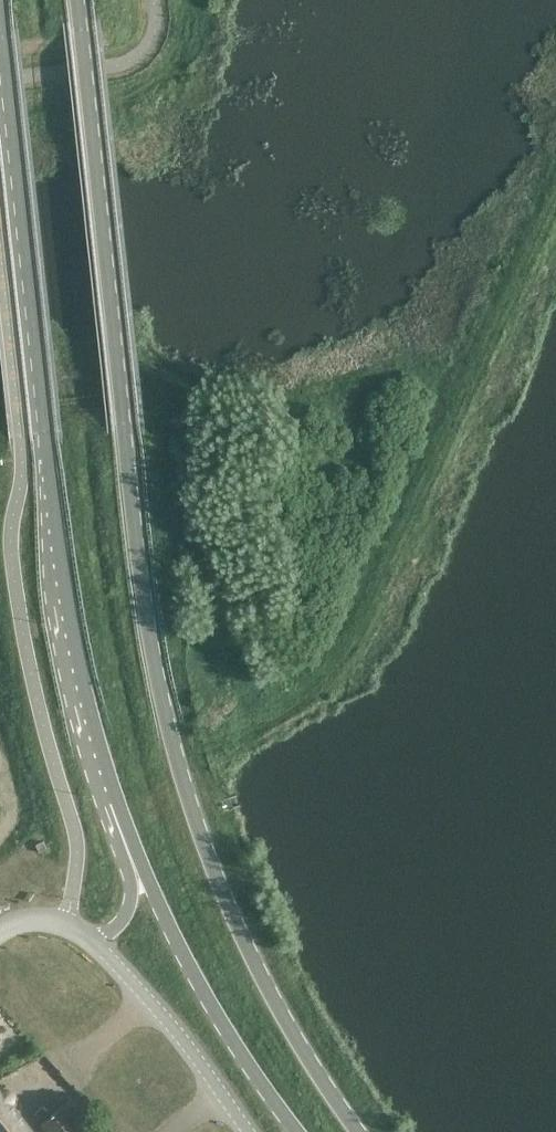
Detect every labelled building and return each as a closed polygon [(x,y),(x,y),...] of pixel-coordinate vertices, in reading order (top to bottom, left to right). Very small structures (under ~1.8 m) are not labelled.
[(14,1099),(0,1081),(0,1131),(40,1131),(14,1099)] [(63,1106),(41,1124),(48,1131),(83,1131),(63,1106)]
